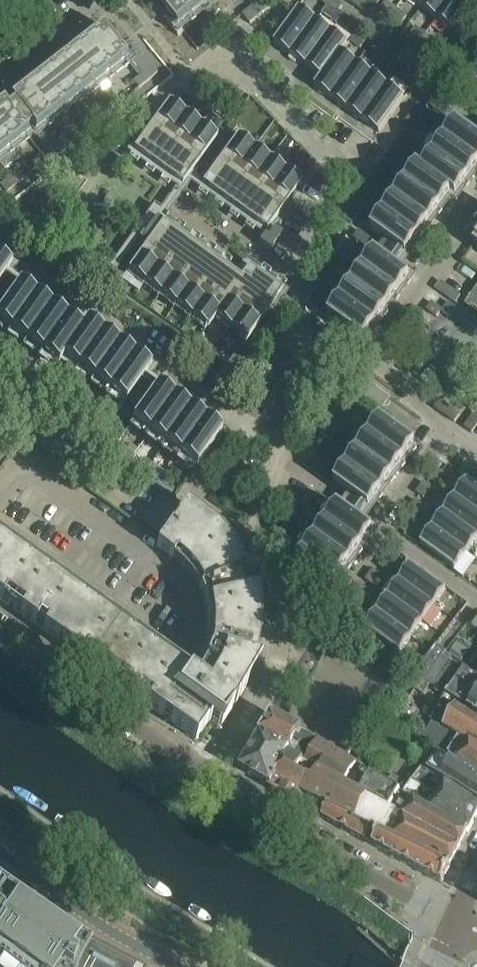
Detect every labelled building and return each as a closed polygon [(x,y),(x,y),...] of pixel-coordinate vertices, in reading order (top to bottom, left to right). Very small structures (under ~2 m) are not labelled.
[(183,32),(179,26),(213,0),(159,0),(170,14),(166,17),(166,19),(178,36),(183,32)] [(253,5),(243,14),(250,23),(257,18),(260,15),(270,8),(271,7),(265,0),(249,0),(253,5)] [(337,12),(342,5),(335,0),(320,0),(337,12)] [(366,6),(368,3),(363,0),(348,0),(363,11),(366,6)] [(421,8),(437,19),(451,0),(427,0),(421,8)] [(454,29),(474,0),(451,0),(437,19),(452,30),(454,29)] [(380,8),(401,23),(406,16),(386,1),(380,8)] [(213,5),(203,13),(209,20),(218,12),(213,5)] [(274,43),(290,54),(315,20),(299,8),(274,43)] [(351,15),(350,17),(346,23),(356,30),(362,23),(351,15)] [(331,31),(315,20),(290,54),(306,66),(331,31)] [(11,99),(7,102),(26,127),(30,124),(35,130),(127,58),(120,49),(130,42),(119,28),(110,36),(101,24),(9,96),(11,99)] [(430,48),(431,46),(435,41),(415,26),(410,33),(430,48)] [(306,66),(322,77),(346,42),(331,31),(306,66)] [(365,41),(355,33),(350,40),(360,48),(365,41)] [(315,86),(331,98),(356,63),(341,52),(348,43),(346,42),(322,77),(315,86)] [(379,43),(376,48),(374,50),(394,65),(400,58),(379,43)] [(134,44),(127,50),(134,59),(132,61),(142,74),(133,81),(138,88),(157,74),(134,44)] [(372,75),(356,63),(331,98),(347,109),(372,75)] [(409,67),(406,71),(403,75),(414,82),(419,75),(409,67)] [(347,109),(363,121),(388,86),(372,75),(347,109)] [(363,121),(379,132),(404,98),(388,86),(363,121)] [(423,171),(452,192),(451,194),(456,197),(476,168),(476,139),(468,132),(473,125),(433,96),(428,104),(456,124),(423,171)] [(27,136),(22,130),(26,127),(7,102),(3,105),(1,103),(0,103),(0,157),(27,136)] [(200,160),(217,137),(168,102),(133,149),(182,185),(191,172),(195,175),(197,172),(204,163),(200,160)] [(419,103),(410,115),(418,121),(427,109),(419,103)] [(94,122),(93,121),(88,115),(79,123),(84,130),(94,122)] [(402,127),(408,132),(410,133),(418,121),(410,115),(402,127)] [(226,128),(232,133),(237,125),(231,121),(226,128)] [(73,142),(72,140),(66,132),(55,141),(45,128),(35,136),(53,158),(73,142)] [(266,230),(280,211),(301,182),(237,136),(234,139),(228,135),(200,175),(206,179),(202,184),(266,230)] [(400,138),(392,150),(399,155),(408,143),(400,138)] [(391,167),(399,155),(392,150),(383,162),(391,167)] [(45,160),(40,153),(31,161),(36,168),(45,160)] [(376,167),(367,179),(375,185),(384,172),(376,167)] [(406,256),(451,194),(452,192),(423,171),(418,167),(371,231),(406,256)] [(23,176),(18,170),(0,184),(0,185),(5,192),(24,177),(23,176)] [(367,197),(375,185),(367,179),(359,191),(367,197)] [(351,208),(359,213),(367,202),(359,197),(351,208)] [(207,328),(213,320),(215,317),(242,280),(240,278),(162,222),(168,214),(153,204),(144,217),(153,223),(146,233),(137,226),(133,233),(147,243),(127,270),(207,328)] [(359,213),(351,208),(344,218),(352,224),(359,213)] [(267,238),(264,236),(259,243),(269,250),(281,234),(274,229),(267,238)] [(353,237),(360,242),(376,254),(329,318),(363,342),(410,278),(384,259),(389,252),(358,230),(353,237)] [(345,256),(347,258),(352,261),(361,249),(354,244),(345,256)] [(339,258),(331,270),(338,275),(346,263),(339,258)] [(10,268),(0,261),(0,283),(10,268)] [(242,280),(215,317),(213,320),(244,343),(270,306),(275,310),(284,298),(279,294),(281,291),(248,267),(240,278),(242,280)] [(329,287),(338,275),(331,270),(322,282),(329,287)] [(62,358),(82,331),(81,330),(18,285),(23,278),(16,273),(0,295),(0,324),(57,365),(62,358)] [(440,280),(435,288),(456,302),(461,295),(440,280)] [(310,304),(317,309),(326,297),(319,292),(310,304)] [(468,300),(476,307),(476,306),(476,301),(471,296),(468,300)] [(476,307),(468,300),(465,304),(474,311),(476,307)] [(431,302),(426,309),(437,316),(442,309),(431,302)] [(449,302),(441,312),(449,317),(456,307),(449,302)] [(81,330),(82,331),(62,358),(125,403),(104,431),(112,436),(141,396),(134,390),(150,369),(86,323),(81,330)] [(0,346),(0,358),(5,362),(11,355),(0,346)] [(241,371),(247,364),(233,354),(228,361),(241,371)] [(11,370),(23,379),(28,371),(16,362),(14,366),(11,370)] [(40,379),(28,371),(23,379),(35,387),(39,382),(40,379)] [(476,404),(476,402),(437,373),(432,381),(473,410),(476,404)] [(45,388),(57,397),(63,389),(51,380),(45,388)] [(156,387),(131,422),(195,468),(221,434),(156,387)] [(79,407),(91,416),(96,408),(84,399),(79,407)] [(439,400),(434,407),(455,422),(460,414),(439,400)] [(342,417),(350,423),(359,411),(351,405),(342,417)] [(91,416),(103,425),(108,417),(96,408),(91,416)] [(472,432),(476,425),(476,410),(465,427),(472,432)] [(342,435),(350,423),(342,417),(334,429),(342,435)] [(335,484),(337,486),(369,509),(416,445),(381,420),(335,484)] [(80,454),(88,459),(102,438),(95,433),(80,454)] [(324,451),(332,456),(340,444),(332,439),(324,451)] [(25,457),(32,448),(23,441),(16,450),(25,457)] [(120,446),(119,448),(114,454),(126,462),(132,455),(120,446)] [(323,469),(332,456),(324,451),(315,463),(323,469)] [(115,475),(120,468),(100,453),(95,460),(115,475)] [(144,463),(132,455),(126,462),(138,471),(144,463)] [(444,472),(443,471),(437,467),(429,477),(436,483),(444,472)] [(143,479),(155,488),(161,480),(149,471),(143,479)] [(173,489),(161,480),(155,488),(167,497),(173,489)] [(467,480),(455,496),(476,511),(476,487),(467,480)] [(431,487),(430,486),(424,482),(416,492),(423,497),(431,487)] [(325,497),(317,492),(309,504),(317,510),(325,497)] [(455,496),(444,512),(476,536),(476,511),(455,496)] [(423,505),(420,502),(416,499),(408,510),(415,515),(423,505)] [(156,546),(172,558),(183,567),(192,579),(199,591),(204,605),(206,619),(207,633),(204,647),(200,661),(193,674),(190,678),(194,680),(167,719),(195,739),(211,718),(221,724),(231,710),(231,709),(232,709),(233,708),(234,706),(234,705),(235,704),(246,685),(254,664),(259,641),(259,615),(255,592),(247,571),(236,550),(219,530),(218,531),(209,524),(210,522),(202,515),(186,504),(156,546)] [(292,570),(326,595),(373,531),(338,506),(292,570)] [(310,511),(306,508),(303,506),(294,518),(302,523),(310,511)] [(476,539),(476,536),(444,512),(432,528),(467,553),(476,539)] [(414,523),(410,520),(407,518),(400,529),(407,534),(414,523)] [(302,529),(294,524),(285,536),(293,541),(302,529)] [(455,569),(467,553),(432,528),(421,544),(455,569)] [(78,655),(130,693),(167,719),(194,680),(190,678),(193,674),(98,606),(87,597),(0,536),(0,600),(78,655)] [(295,548),(283,539),(277,547),(289,556),(295,548)] [(380,566),(381,567),(387,571),(395,561),(387,556),(380,566)] [(411,564),(399,580),(434,605),(445,589),(411,564)] [(365,579),(370,583),(373,585),(380,574),(373,569),(365,579)] [(422,621),(434,605),(399,580),(388,596),(422,621)] [(352,594),(359,598),(360,599),(367,588),(360,583),(352,594)] [(410,637),(422,621),(388,596),(376,612),(410,637)] [(353,603),(345,614),(352,619),(360,608),(353,603)] [(475,610),(466,623),(476,630),(476,611),(475,610)] [(399,653),(410,637),(376,612),(364,628),(399,653)] [(463,670),(442,656),(446,651),(435,644),(419,669),(416,673),(423,678),(431,684),(445,694),(452,698),(452,699),(461,704),(468,694),(474,698),(467,709),(476,715),(476,679),(463,670)] [(423,678),(415,689),(424,695),(431,684),(423,678)] [(433,722),(443,727),(476,748),(476,720),(450,703),(452,699),(452,698),(445,694),(430,719),(433,722)] [(262,738),(283,750),(295,729),(274,717),(261,738),(262,738)] [(448,753),(476,772),(476,748),(443,727),(433,722),(422,737),(448,753)] [(262,738),(242,770),(265,783),(271,786),(289,754),(302,732),(295,729),(283,750),(262,738)] [(302,732),(289,754),(304,762),(318,770),(313,779),(308,780),(301,794),(304,795),(299,804),(312,811),(316,801),(326,807),(354,818),(380,831),(391,811),(359,793),(371,774),(361,768),(347,759),(302,732)] [(389,767),(396,756),(378,745),(367,762),(381,770),(389,767)] [(444,783),(449,787),(449,786),(476,803),(476,779),(440,756),(438,757),(433,753),(422,767),(422,769),(444,783)] [(301,794),(308,780),(297,773),(304,762),(289,754),(271,786),(270,787),(299,804),(304,795),(301,794)] [(391,811),(419,827),(459,848),(468,832),(403,793),(371,774),(359,793),(391,811)] [(403,793),(468,832),(476,814),(476,803),(449,786),(449,787),(444,783),(435,796),(413,780),(403,793)] [(373,845),(380,831),(354,818),(326,807),(322,817),(373,845)] [(419,827),(391,811),(380,831),(450,866),(459,848),(419,827)] [(450,866),(380,831),(373,845),(442,882),(450,866)] [(26,902),(21,898),(0,883),(0,956),(18,966),(77,966),(90,946),(79,938),(68,930),(26,902)] [(90,946),(77,966),(131,966),(90,946)]
